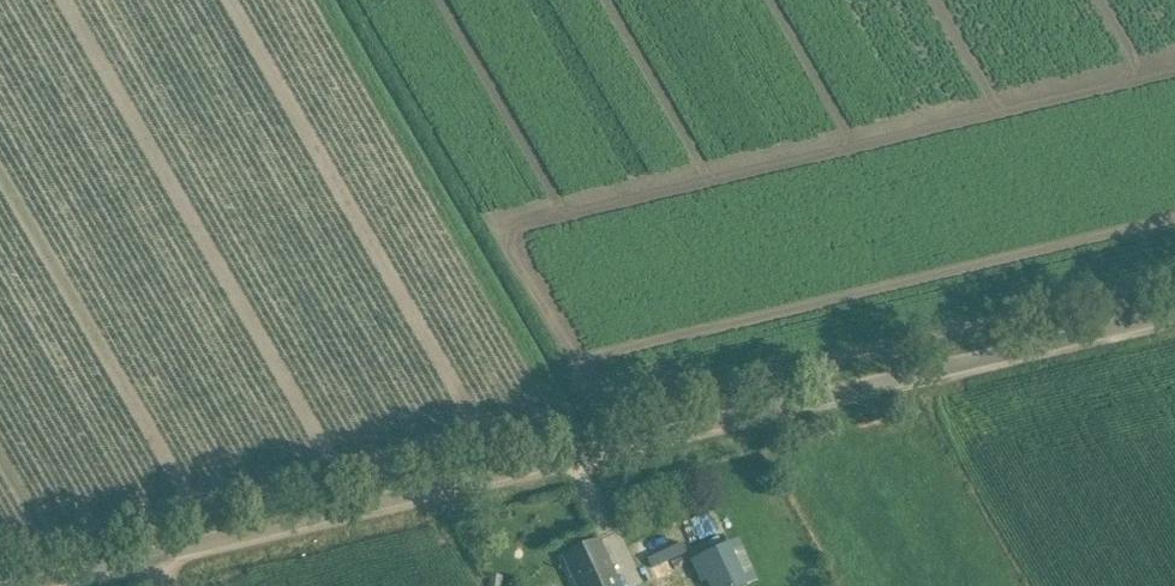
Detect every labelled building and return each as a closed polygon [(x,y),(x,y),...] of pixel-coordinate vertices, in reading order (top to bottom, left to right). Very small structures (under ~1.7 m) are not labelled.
[(609,562),(599,540),(564,557),(574,578),(577,585),(620,585),(609,562)] [(700,555),(715,585),(742,585),(746,584),(727,543),(700,555)] [(490,585),(500,585),(501,577),(491,576),(490,585)]
